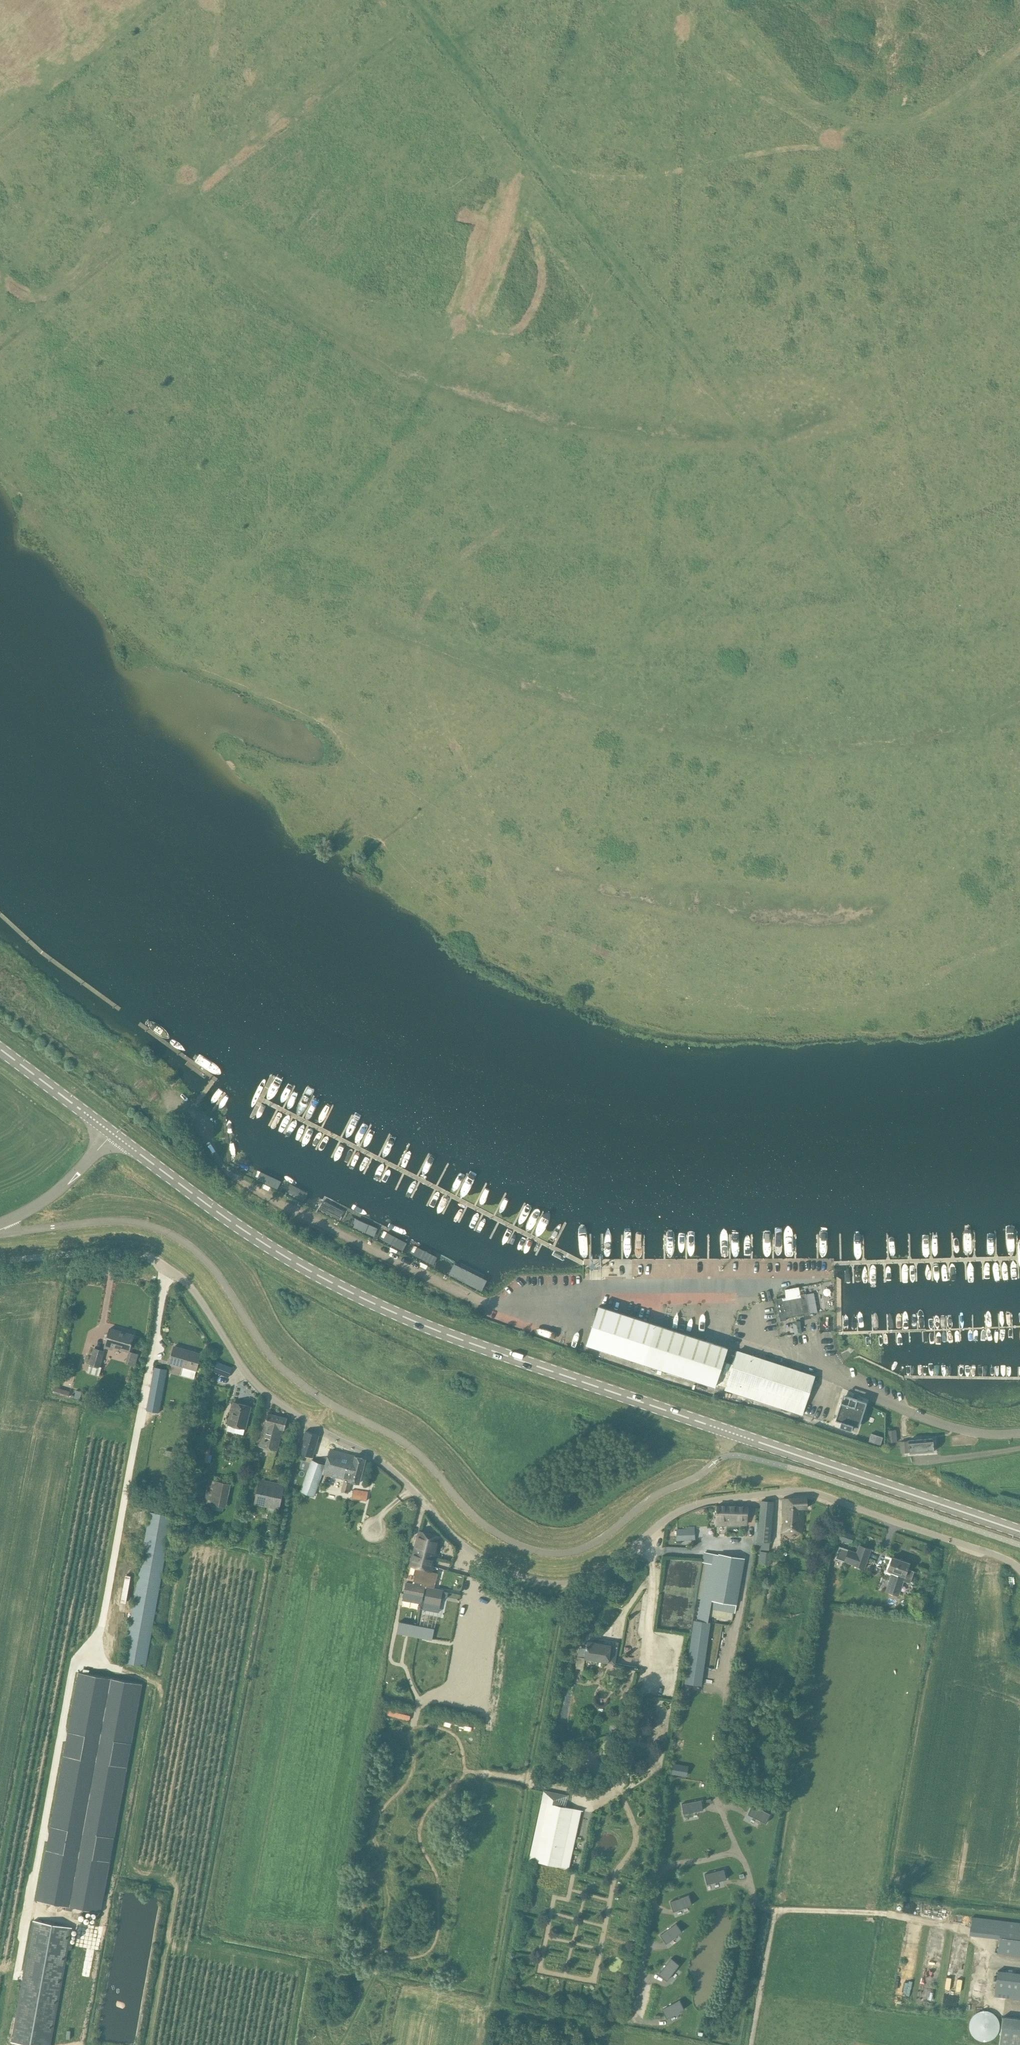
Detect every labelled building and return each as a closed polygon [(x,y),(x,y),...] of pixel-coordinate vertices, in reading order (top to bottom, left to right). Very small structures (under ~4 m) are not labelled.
[(268,1192),(279,1171),(234,1149),(224,1170),(268,1192)] [(268,1192),(306,1211),(316,1190),(279,1171),(268,1192)] [(306,1211),(347,1231),(357,1210),(316,1190),(306,1211)] [(438,1253),(429,1272),(488,1301),(498,1280),(440,1251),(438,1253)] [(801,1294),(800,1295),(799,1287),(784,1290),(786,1300),(783,1301),(782,1298),(776,1299),(781,1321),(784,1320),(786,1320),(786,1317),(787,1317),(804,1314),(804,1316),(810,1315),(810,1314),(806,1295),(806,1293),(801,1294)] [(599,1306),(587,1344),(644,1363),(715,1386),(723,1363),(728,1348),(656,1325),(599,1306)] [(134,1335),(110,1328),(105,1346),(112,1349),(113,1346),(129,1351),(134,1335)] [(201,1354),(174,1346),(170,1362),(197,1370),(201,1354)] [(103,1350),(94,1348),(88,1372),(99,1376),(102,1366),(99,1365),(103,1350)] [(136,1365),(137,1352),(130,1351),(129,1364),(136,1365)] [(814,1376),(738,1351),(725,1390),(802,1414),(814,1376)] [(232,1367),(217,1362),(214,1372),(228,1377),(232,1367)] [(167,1369),(155,1367),(147,1411),(159,1413),(167,1369)] [(70,1391),(54,1386),(53,1392),(69,1397),(70,1391)] [(837,1419),(837,1420),(841,1422),(839,1426),(852,1430),(853,1425),(858,1427),(858,1426),(857,1426),(859,1419),(860,1419),(865,1403),(844,1397),(839,1413),(837,1419)] [(232,1412),(228,1425),(237,1427),(235,1432),(244,1434),(245,1429),(248,1416),(251,1406),(234,1402),(232,1412)] [(266,1423),(260,1445),(270,1448),(276,1450),(281,1429),(284,1430),(284,1428),(287,1419),(268,1414),(266,1423)] [(888,1434),(888,1442),(896,1442),(896,1433),(896,1430),(888,1430),(888,1434)] [(302,1440),(299,1451),(312,1456),(316,1445),(319,1435),(306,1431),(302,1440)] [(933,1438),(909,1440),(909,1453),(934,1451),(933,1438)] [(200,1447),(199,1461),(210,1461),(211,1448),(200,1447)] [(308,1471),(306,1477),(318,1482),(320,1476),(323,1474),(344,1479),(341,1489),(341,1491),(348,1493),(349,1491),(352,1481),(359,1483),(363,1469),(365,1459),(330,1449),(327,1459),(326,1465),(312,1460),(311,1462),(308,1471)] [(302,1460),(300,1468),(308,1471),(311,1462),(302,1460)] [(231,1485),(210,1480),(205,1503),(212,1504),(211,1508),(223,1511),(224,1507),(226,1508),(231,1485)] [(284,1485),(259,1480),(255,1503),(262,1504),(261,1509),(275,1512),(276,1507),(280,1508),(284,1485)] [(368,1490),(354,1488),(352,1497),(367,1500),(368,1490)] [(807,1508),(807,1497),(783,1499),(785,1532),(790,1532),(790,1534),(792,1534),(792,1532),(803,1532),(804,1508),(807,1508)] [(756,1522),(754,1544),(757,1544),(757,1548),(758,1548),(769,1550),(770,1541),(772,1511),(773,1501),(761,1501),(759,1522),(756,1522)] [(748,1507),(717,1506),(716,1520),(748,1519),(748,1507)] [(172,1515),(149,1511),(123,1662),(146,1666),(172,1515)] [(690,1541),(690,1528),(676,1528),(677,1542),(690,1541)] [(417,1541),(410,1567),(417,1569),(415,1574),(413,1581),(423,1584),(423,1585),(422,1585),(422,1586),(425,1587),(426,1585),(427,1585),(427,1588),(425,1599),(424,1601),(440,1604),(442,1597),(447,1598),(449,1592),(439,1590),(434,1589),(436,1583),(438,1573),(435,1572),(431,1571),(437,1546),(440,1537),(420,1531),(417,1541)] [(854,1535),(841,1531),(839,1538),(851,1543),(854,1535)] [(856,1553),(853,1564),(864,1568),(871,1549),(860,1545),(857,1553),(856,1553)] [(840,1547),(836,1558),(853,1564),(856,1553),(840,1547)] [(771,1553),(761,1552),(760,1562),(771,1563),(771,1553)] [(701,1597),(697,1620),(707,1622),(709,1615),(732,1619),(733,1612),(734,1613),(744,1559),(719,1554),(719,1555),(709,1553),(701,1597)] [(893,1572),(886,1591),(899,1596),(905,1579),(911,1581),(914,1572),(916,1572),(908,1569),(910,1563),(893,1557),(890,1563),(888,1562),(887,1563),(888,1563),(887,1568),(888,1568),(888,1570),(893,1572)] [(425,1587),(422,1586),(406,1583),(403,1600),(422,1604),(425,1587)] [(399,1621),(397,1633),(432,1640),(435,1629),(399,1621)] [(618,1642),(604,1640),(604,1644),(588,1641),(585,1658),(615,1663),(618,1642)] [(584,1658),(577,1657),(575,1668),(583,1669),(584,1658)] [(142,1684),(78,1672),(37,1901),(100,1912),(142,1684)] [(411,1715),(388,1709),(386,1716),(409,1721),(411,1715)] [(688,1766),(674,1764),(672,1774),(686,1776),(688,1766)] [(543,1797),(529,1860),(569,1869),(582,1811),(583,1811),(583,1810),(554,1804),(555,1800),(563,1797),(564,1795),(544,1790),(543,1797)] [(701,1800),(682,1804),(684,1813),(703,1810),(701,1800)] [(753,1805),(748,1814),(766,1823),(771,1814),(753,1805)] [(724,1869),(705,1874),(707,1884),(727,1879),(724,1869)] [(689,1894),(670,1901),(674,1911),(693,1904),(689,1894)] [(972,1917),(969,1935),(999,1939),(997,1953),(1019,1956),(1019,1923),(972,1917)] [(34,1920),(12,2041),(32,2044),(51,2044),(72,1927),(34,1920)] [(676,1923),(660,1935),(666,1943),(683,1931),(676,1923)] [(997,1970),(994,1994),(1019,1998),(1019,1973),(997,1970)] [(947,1976),(945,1988),(962,1990),(964,1979),(947,1976)] [(902,1999),(906,1979),(898,1978),(895,1997),(902,1999)] [(986,2011),(985,2011),(983,2011),(982,2011),(981,2011),(979,2012),(978,2012),(977,2013),(976,2014),(975,2014),(974,2015),(973,2016),(972,2017),(972,2019),(971,2020),(970,2021),(970,2022),(970,2023),(970,2025),(969,2026),(970,2027),(970,2029),(970,2030),(970,2031),(971,2033),(972,2034),(972,2035),(973,2036),(974,2037),(975,2038),(976,2039),(977,2039),(978,2040),(979,2040),(981,2041),(982,2041),(983,2041),(985,2041),(986,2041),(987,2041),(989,2041),(990,2040),(991,2040),(992,2039),(993,2039),(994,2038),(995,2037),(996,2036),(997,2035),(998,2034),(998,2032),(999,2031),(999,2030),(1000,2029),(1000,2027),(1000,2026),(1000,2025),(1000,2023),(999,2022),(999,2021),(998,2020),(998,2019),(997,2017),(996,2016),(995,2015),(994,2014),(993,2014),(992,2013),(991,2012),(990,2012),(989,2011),(987,2011),(986,2011)] [(1003,2016),(1000,2044),(1019,2044),(1019,2018),(1003,2016)]
